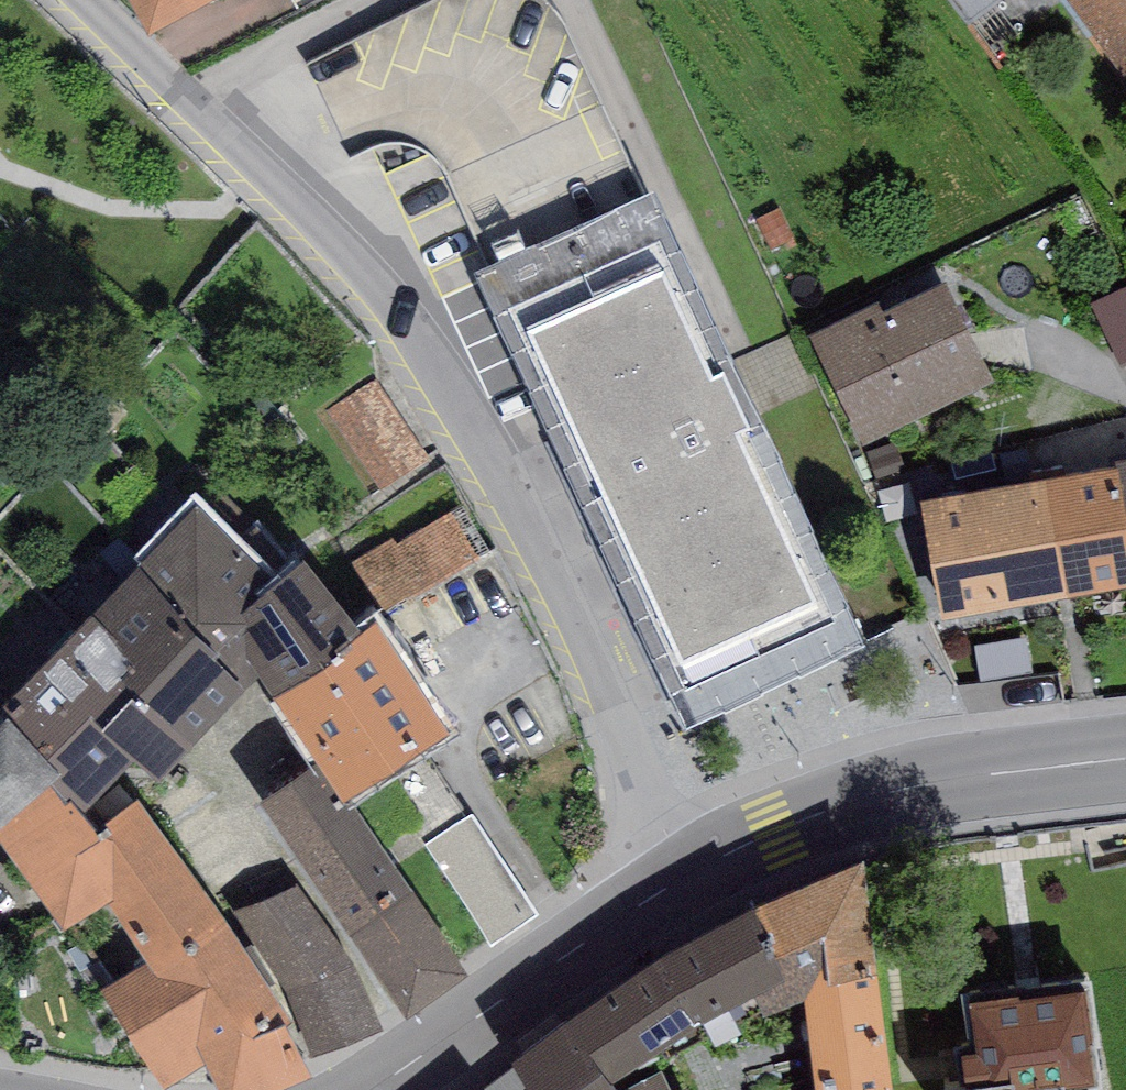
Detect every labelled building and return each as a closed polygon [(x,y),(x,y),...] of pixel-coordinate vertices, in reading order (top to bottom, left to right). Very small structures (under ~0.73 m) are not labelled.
[(147,38),(220,0),(127,0),(147,38)] [(970,28),(1008,0),(948,0),(970,28)] [(1125,85),(1125,0),(1067,0),(1125,85)] [(655,197),(474,282),(686,733),(866,649),(655,197)] [(878,307),(810,340),(863,448),(993,384),(946,287),(883,318),(878,307)] [(1089,308),(1121,372),(1125,370),(1125,290),(1089,308)] [(428,462),(374,380),(326,411),(380,493),(428,462)] [(941,627),(1125,594),(1125,468),(919,505),(941,627)] [(493,555),(464,507),(398,547),(393,540),(353,565),(387,620),(493,555)] [(241,622),(279,594),(197,514),(136,578),(188,628),(184,633),(219,667),(216,671),(247,701),(260,686),(247,666),(248,632),(241,622)] [(273,705),(362,646),(305,573),(279,594),(241,622),(248,632),(247,666),(260,686),(273,705)] [(190,758),(247,701),(216,671),(219,667),(184,633),(188,628),(136,578),(91,624),(117,648),(113,652),(121,659),(117,663),(136,681),(123,694),(136,706),(190,758)] [(91,624),(0,716),(0,718),(8,728),(61,787),(52,797),(65,815),(71,810),(80,823),(133,771),(157,791),(190,758),(136,706),(123,694),(136,681),(117,663),(121,659),(113,652),(117,648),(91,624)] [(345,812),(351,808),(394,780),(451,742),(380,634),(362,646),(273,705),(317,770),(345,812)] [(8,728),(0,735),(0,843),(52,797),(61,787),(8,728)] [(258,811),(330,918),(394,874),(351,808),(345,812),(317,770),(258,811)] [(220,923),(139,807),(106,829),(109,837),(98,845),(80,823),(71,810),(65,815),(52,797),(0,843),(0,851),(64,939),(108,911),(146,970),(220,923)] [(540,919),(473,815),(425,846),(492,950),(540,919)] [(865,829),(754,876),(786,945),(757,965),(764,986),(804,970),(814,952),(876,943),(865,829)] [(470,984),(394,874),(330,918),(406,1028),(470,984)] [(661,925),(569,989),(615,1049),(700,992),(757,965),(786,945),(754,876),(661,925)] [(295,886),(220,923),(291,1027),(305,1044),(311,1062),(383,1036),(358,976),(295,886)] [(146,970),(101,999),(159,1089),(179,1089),(205,1073),(213,1089),(299,1089),(311,1084),(285,1034),(291,1027),(220,923),(146,970)] [(876,943),(814,952),(804,970),(819,1089),(898,1089),(876,943)] [(980,996),(985,1040),(970,1042),(975,1089),(980,1089),(1020,1085),(1021,1089),(1111,1089),(1098,982),(980,996)] [(547,1089),(595,1089),(625,1070),(623,1066),(615,1049),(569,989),(512,1029),(547,1089)] [(623,1066),(625,1070),(595,1089),(695,1089),(687,1072),(673,1076),(661,1049),(623,1066)] [(475,1089),(499,1089),(490,1079),(475,1089)]
